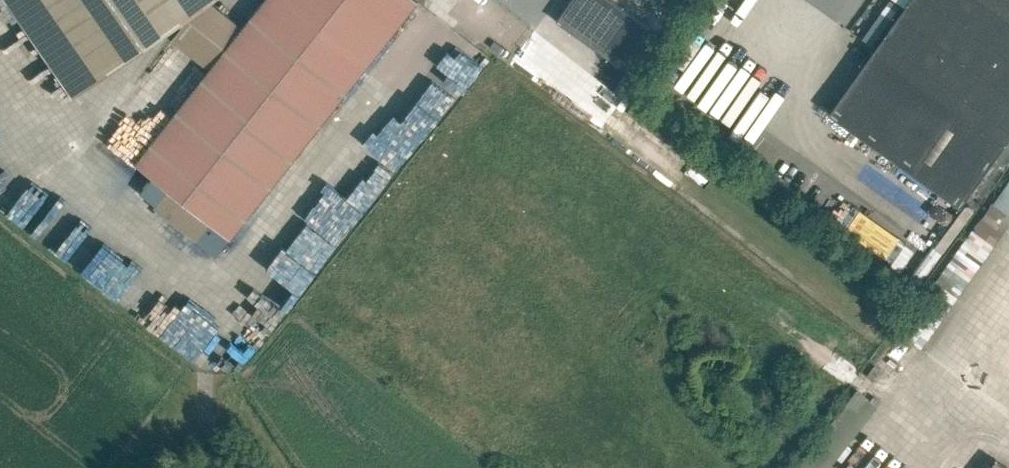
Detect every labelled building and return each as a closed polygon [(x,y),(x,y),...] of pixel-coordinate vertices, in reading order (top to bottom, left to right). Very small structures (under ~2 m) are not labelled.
[(73,85),(197,0),(15,0),(73,85)] [(169,187),(155,204),(198,238),(211,220),(231,236),(418,0),(264,0),(243,27),(207,0),(204,0),(174,39),(211,67),(136,161),(169,187)] [(650,27),(612,0),(571,0),(557,20),(622,66),(650,27)] [(1008,138),(1008,0),(892,0),(904,8),(873,52),(829,112),(960,206),(1004,144),(1008,138)] [(361,159),(271,283),(299,303),(389,179),(361,159)] [(1008,228),(1008,177),(939,285),(962,300),(1008,228)] [(54,205),(66,213),(75,200),(43,179),(18,218),(28,224),(33,216),(43,222),(54,205)] [(997,458),(989,467),(1008,467),(997,458)]
